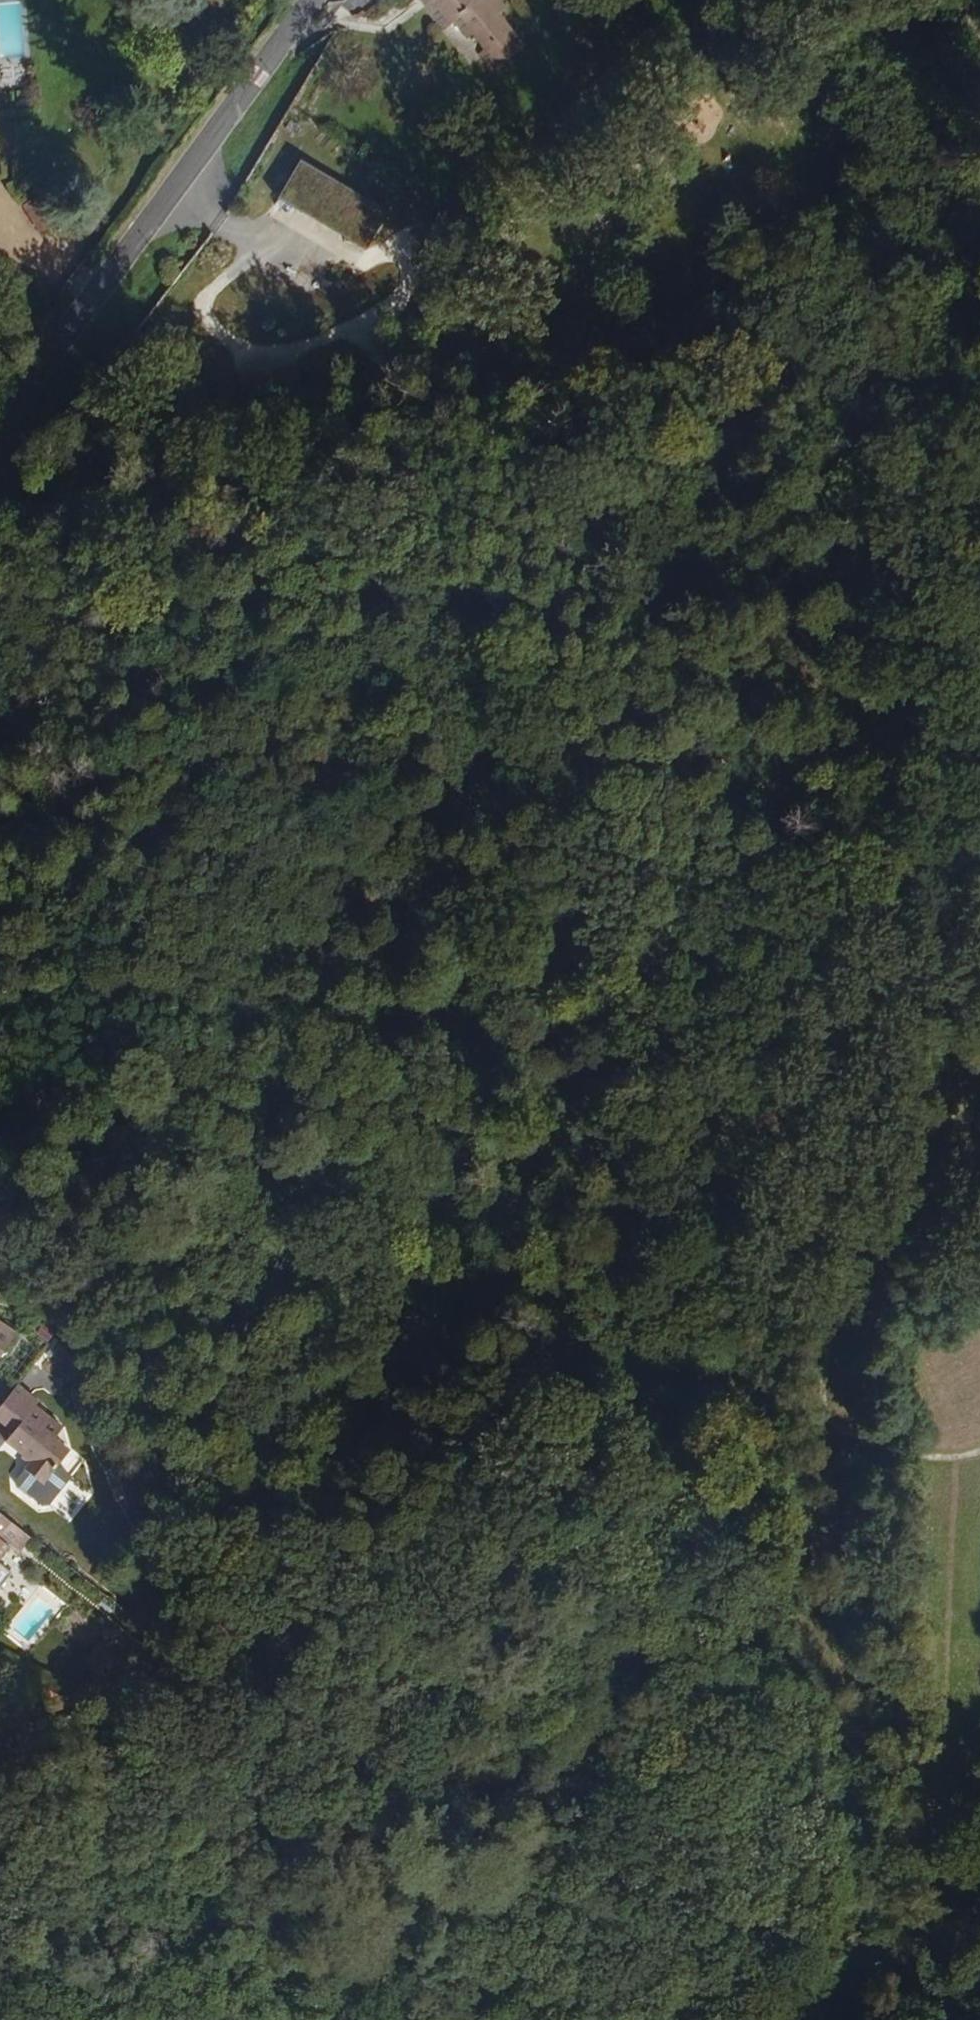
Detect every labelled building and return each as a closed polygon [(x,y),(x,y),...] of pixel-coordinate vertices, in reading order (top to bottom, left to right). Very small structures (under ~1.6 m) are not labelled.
[(434,21),(441,17),(450,33),(456,29),(466,44),(461,48),(472,66),(508,43),(487,11),(493,6),(491,0),(419,0),(434,21)] [(282,144),(253,177),(331,246),(359,213),(282,144)] [(0,1340),(0,1358),(9,1349),(0,1340)] [(0,1410),(0,1420),(16,1436),(12,1440),(35,1462),(28,1469),(45,1485),(74,1452),(62,1440),(66,1435),(39,1411),(42,1408),(21,1387),(0,1410)] [(32,1550),(24,1543),(33,1529),(6,1506),(0,1512),(0,1589),(32,1550)]
